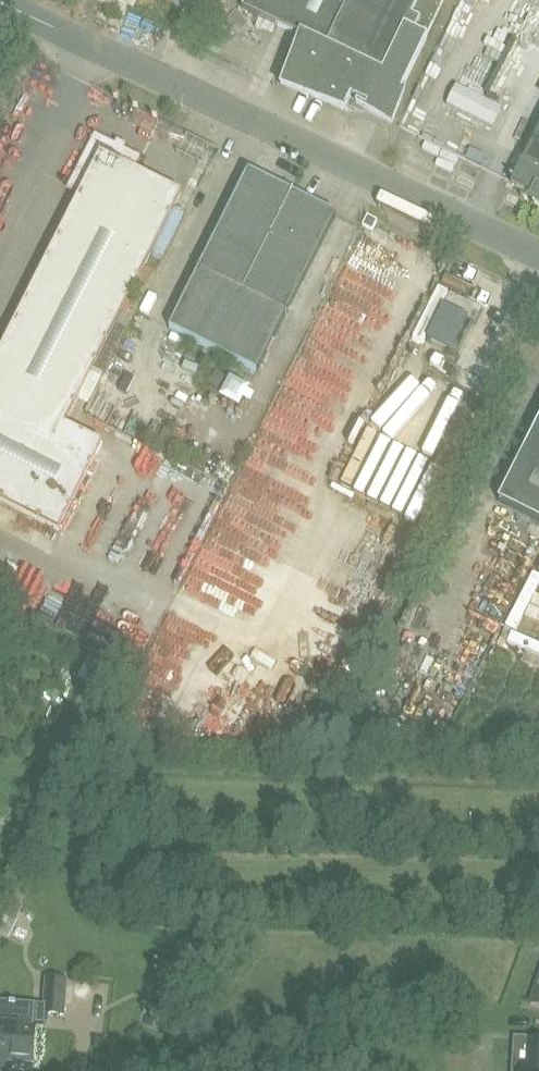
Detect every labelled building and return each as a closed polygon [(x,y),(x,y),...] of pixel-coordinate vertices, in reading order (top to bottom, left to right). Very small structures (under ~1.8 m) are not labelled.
[(445,0),(248,0),(243,10),(313,44),(294,83),(347,108),(351,99),(389,117),(445,0)] [(94,136),(68,186),(82,193),(0,354),(0,502),(59,531),(102,446),(63,426),(180,195),(133,170),(139,158),(94,136)] [(538,212),(538,146),(514,202),(538,212)] [(168,328),(212,350),(292,193),(248,171),(168,328)] [(292,193),(212,350),(255,373),(335,215),(292,193)] [(373,232),(377,222),(367,217),(363,227),(373,232)] [(450,295),(427,342),(451,354),(468,321),(475,324),(482,310),(459,299),(450,295)] [(498,502),(538,523),(538,423),(498,502)] [(487,592),(478,610),(500,622),(509,603),(487,592)] [(66,981),(46,979),(45,1005),(44,1014),(45,1014),(64,1015),(66,981)] [(530,1008),(538,1011),(538,984),(530,1008)] [(35,1027),(33,1027),(33,1023),(44,1024),(45,1014),(44,1014),(45,1005),(34,1004),(33,1006),(15,1005),(16,1003),(9,1002),(9,1005),(0,1004),(0,1060),(33,1062),(35,1027)] [(529,1040),(527,1063),(512,1062),(512,1070),(538,1070),(538,1040),(529,1040)]
